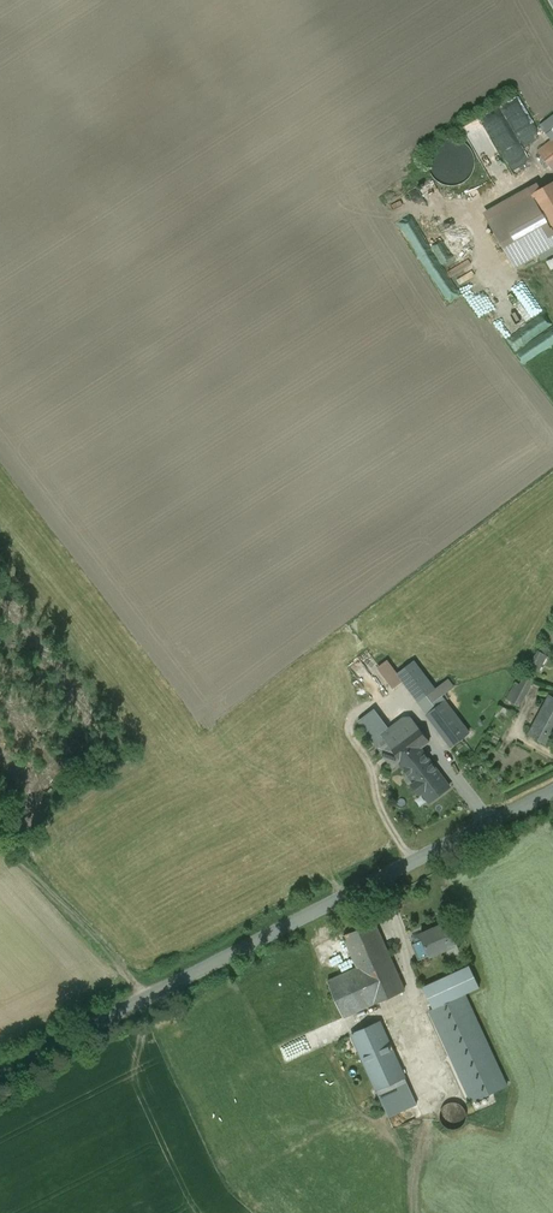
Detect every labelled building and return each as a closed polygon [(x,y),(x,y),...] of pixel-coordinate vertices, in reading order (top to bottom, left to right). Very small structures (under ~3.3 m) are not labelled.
[(523,97),(506,103),(521,145),(539,139),(523,97)] [(467,124),(495,186),(532,169),(503,108),(467,124)] [(462,147),(454,145),(446,146),(440,150),(435,155),(432,162),(431,169),(434,177),(439,184),(447,188),(456,189),(464,187),(471,181),(476,174),(477,165),(475,157),(469,151),(462,147)] [(531,194),(552,232),(552,181),(531,194)] [(488,218),(515,265),(552,244),(552,232),(531,194),(488,218)] [(439,235),(452,228),(449,221),(435,228),(439,235)] [(423,256),(442,245),(432,228),(413,238),(423,256)] [(451,256),(429,264),(443,298),(464,290),(451,256)] [(542,670),(551,655),(541,649),(532,664),(542,670)] [(436,689),(414,660),(397,674),(419,702),(436,689)] [(525,676),(511,702),(520,706),(534,680),(525,676)] [(529,734),(548,744),(552,736),(552,697),(550,695),(529,734)] [(469,734),(445,701),(427,714),(452,747),(469,734)] [(514,714),(501,706),(495,716),(509,723),(514,714)] [(384,733),(369,713),(365,716),(359,721),(385,756),(394,768),(400,764),(402,762),(384,739),(389,735),(396,743),(403,737),(397,729),(412,718),(404,718),(384,733)] [(412,718),(397,729),(403,737),(396,743),(389,735),(384,739),(402,762),(420,749),(430,741),(412,718)] [(402,762),(400,764),(415,783),(416,784),(435,769),(420,749),(402,762)] [(449,787),(435,769),(416,784),(415,783),(412,785),(420,794),(422,792),(430,802),(449,787)] [(373,922),(345,935),(344,935),(343,935),(344,936),(358,967),(388,954),(374,923),(375,922),(374,921),(373,922)] [(446,922),(420,934),(429,955),(430,956),(456,944),(446,922)] [(422,939),(411,944),(418,960),(429,955),(422,939)] [(358,967),(327,980),(344,1017),(404,990),(388,954),(358,967)] [(469,966),(423,987),(433,1009),(465,994),(480,987),(469,966)] [(433,1009),(430,1011),(471,1102),(493,1092),(507,1085),(465,994),(433,1009)] [(380,1022),(352,1035),(376,1089),(405,1077),(380,1022)] [(405,1077),(376,1089),(385,1111),(414,1098),(405,1077)] [(465,1120),(466,1115),(465,1110),(462,1105),(458,1103),(453,1102),(448,1103),(443,1106),(441,1110),(440,1115),(441,1120),(444,1125),(448,1127),(453,1128),(458,1127),(463,1124),(465,1120)]
